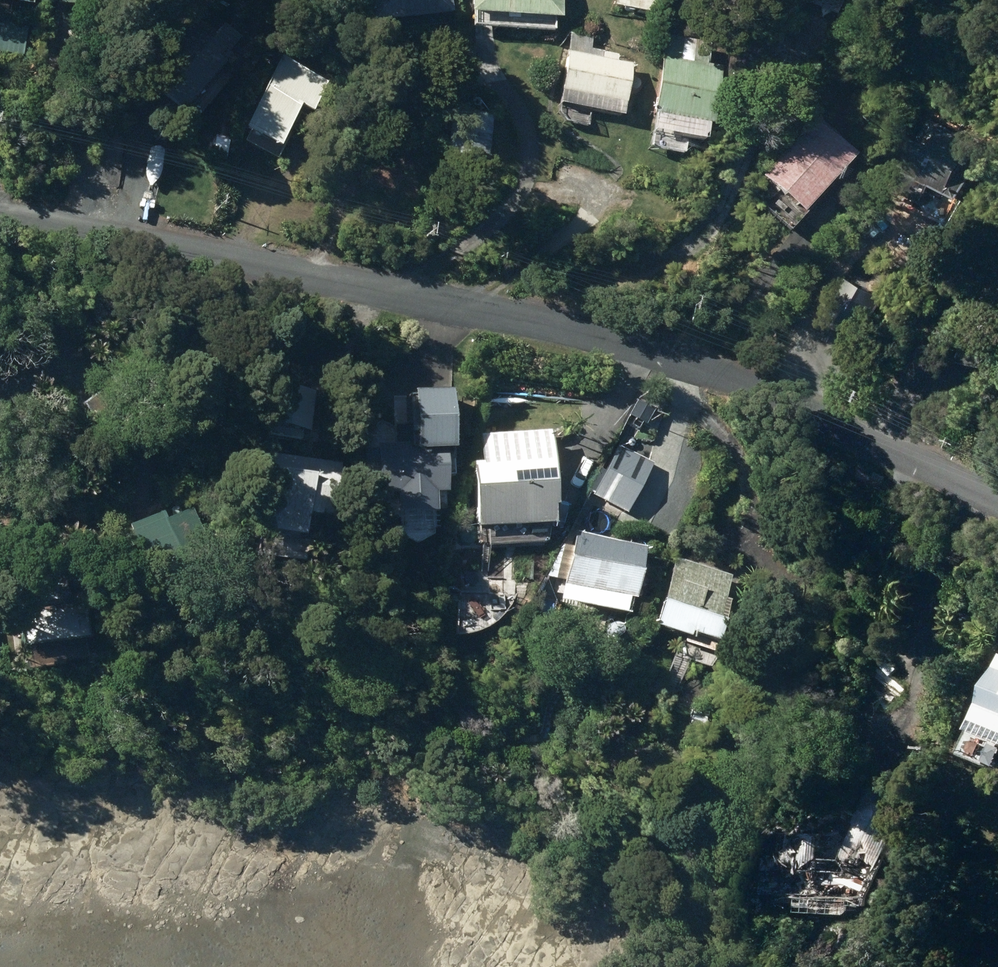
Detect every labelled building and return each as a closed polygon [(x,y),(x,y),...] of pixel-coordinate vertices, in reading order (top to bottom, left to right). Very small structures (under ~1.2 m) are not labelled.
[(358,29),(443,16),(441,0),(354,0),(358,29)] [(456,19),(548,24),(550,0),(457,0),(456,19)] [(606,8),(644,17),(647,5),(641,4),(642,0),(626,0),(608,0),(606,8)] [(13,60),(18,31),(0,28),(0,58),(13,60)] [(184,32),(133,87),(168,119),(219,64),(184,32)] [(625,66),(582,58),(586,39),(563,34),(548,107),(613,120),(625,66)] [(639,121),(696,132),(714,47),(657,35),(639,121)] [(228,135),(257,150),(256,152),(258,154),(260,150),(266,153),(290,109),(303,116),(319,87),(268,60),(228,135)] [(451,114),(445,163),(478,167),(484,118),(451,114)] [(887,163),(895,167),(884,188),(920,207),(929,190),(958,205),(983,156),(910,118),(887,163)] [(806,125),(750,182),(787,218),(842,161),(806,125)] [(258,390),(254,442),(291,445),(296,393),(258,390)] [(353,455),(352,502),(363,503),(363,523),(389,523),(389,513),(432,514),(432,458),(436,458),(436,396),(398,396),(398,449),(367,449),(367,455),(353,455)] [(633,402),(623,418),(638,428),(649,412),(633,402)] [(594,472),(580,496),(618,518),(648,465),(613,445),(597,474),(594,472)] [(539,467),(461,469),(462,518),(467,518),(467,531),(537,529),(537,515),(541,515),(539,467)] [(254,491),(250,537),(295,540),(300,481),(266,479),(265,492),(254,491)] [(197,573),(178,515),(121,533),(141,592),(197,573)] [(553,586),(548,605),(610,622),(615,606),(620,607),(635,552),(567,534),(563,549),(555,547),(537,581),(553,586)] [(671,560),(637,635),(668,648),(671,643),(695,653),(715,608),(710,605),(720,582),(671,560)] [(8,576),(9,651),(75,644),(74,575),(8,576)] [(969,718),(997,732),(997,669),(993,667),(969,718)] [(756,897),(861,902),(908,800),(873,784),(837,863),(815,862),(817,836),(777,834),(775,860),(758,859),(756,897)]
